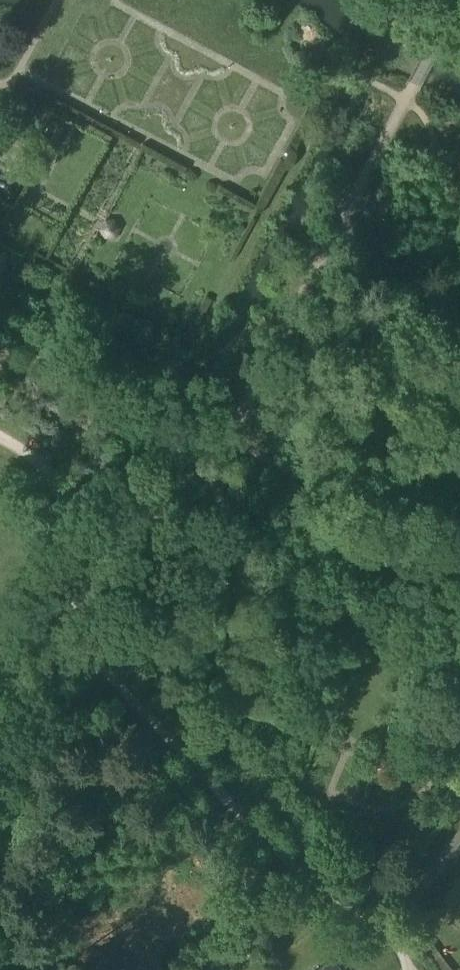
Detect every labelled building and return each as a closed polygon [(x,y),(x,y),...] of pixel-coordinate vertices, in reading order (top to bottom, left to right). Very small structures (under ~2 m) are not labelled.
[(332,958),(316,969),(340,969),(332,958)]
